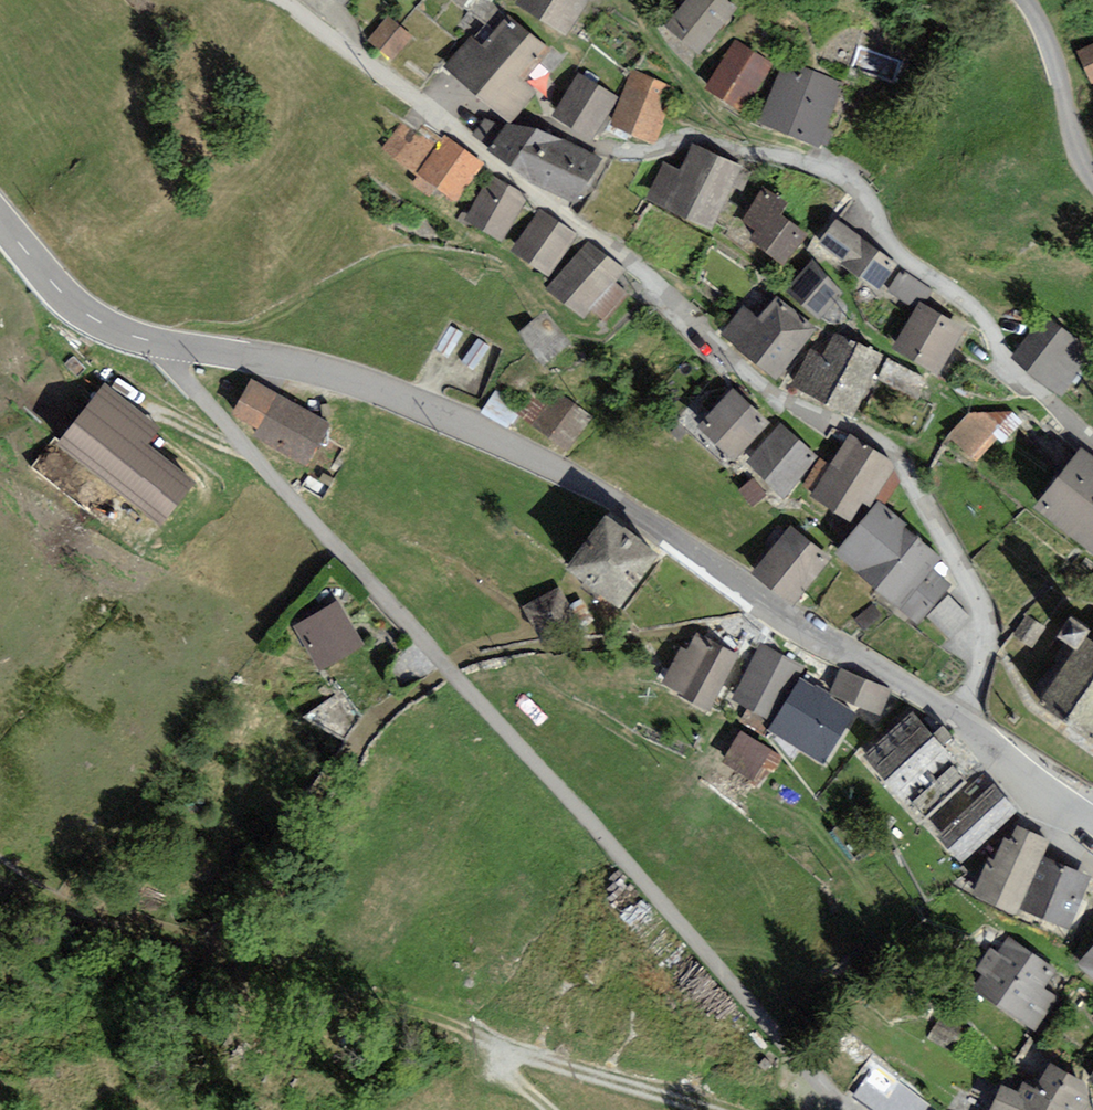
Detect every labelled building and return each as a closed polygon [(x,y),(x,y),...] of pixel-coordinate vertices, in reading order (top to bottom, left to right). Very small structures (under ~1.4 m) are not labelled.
[(515,2),(564,34),(586,0),(517,0),(515,2)] [(699,54),(738,8),(728,0),(684,0),(663,24),(699,54)] [(444,66),(477,95),(530,32),(508,15),(481,45),(471,36),(444,66)] [(389,16),(368,40),(393,61),(413,38),(389,16)] [(551,49),(530,32),(477,95),(509,122),(536,92),(524,80),(551,49)] [(735,40),(704,88),(741,113),(773,65),(735,40)] [(1076,52),(1091,85),(1092,84),(1092,45),(1076,52)] [(844,83),(784,59),(757,123),(819,148),(844,83)] [(671,86),(632,69),(608,126),(654,146),(669,113),(660,109),(671,86)] [(579,73),(552,115),(591,140),(618,98),(579,73)] [(489,147),(505,127),(485,119),(472,135),(489,147)] [(455,202),(485,163),(445,134),(441,138),(425,124),(417,132),(402,123),(383,148),(417,176),(412,183),(429,198),(437,188),(455,202)] [(537,128),(507,124),(505,127),(489,147),(487,150),(529,183),(574,205),(602,159),(537,128)] [(645,199),(711,230),(742,166),(692,142),(679,169),(663,161),(645,199)] [(468,214),(464,221),(467,223),(501,244),(529,198),(491,175),(468,214)] [(783,266),(808,235),(779,214),(786,203),(764,187),(741,223),(755,231),(750,239),(783,266)] [(577,234),(540,208),(511,250),(549,275),(577,234)] [(464,221),(468,214),(463,211),(457,221),(465,226),(467,223),(464,221)] [(841,265),(879,290),(898,264),(836,219),(817,245),(842,263),(841,265)] [(626,270),(588,241),(545,289),(584,319),(591,309),(615,283),(626,270)] [(846,322),(846,305),(838,297),(839,295),(843,292),(812,260),(784,289),(818,320),(821,318),(829,324),(841,324),(846,322)] [(900,272),(887,291),(899,300),(900,298),(916,309),(920,303),(924,306),(935,290),(906,270),(903,274),(900,272)] [(628,295),(615,283),(591,309),(605,321),(628,295)] [(777,379),(816,329),(776,297),(758,318),(743,307),(721,335),(777,379)] [(951,353),(966,329),(924,306),(920,303),(916,309),(907,325),(892,349),(938,376),(951,353)] [(570,343),(545,311),(519,333),(543,365),(570,343)] [(1011,356),(1061,398),(1092,359),(1092,353),(1047,313),(1011,356)] [(791,385),(827,405),(858,342),(835,331),(823,354),(810,348),(791,385)] [(858,342),(827,405),(851,419),(883,355),(858,342)] [(927,379),(888,358),(877,379),(916,400),(927,379)] [(333,425),(251,380),(231,415),(258,429),(254,435),(310,466),(333,425)] [(162,427),(105,382),(56,444),(161,528),(198,481),(150,443),(162,427)] [(697,427),(733,461),(769,423),(733,389),(697,427)] [(556,390),(530,425),(567,452),(593,417),(556,390)] [(1005,432),(998,439),(1002,444),(1023,423),(1012,411),(985,412),(1005,432)] [(969,414),(948,437),(976,462),(998,439),(1005,432),(985,412),(969,414)] [(784,500),(819,457),(781,423),(746,462),(784,500)] [(813,492),(810,496),(851,523),(863,503),(870,508),(876,498),(893,470),(896,465),(849,434),(829,465),(813,492)] [(1092,504),(1092,457),(1082,448),(1034,508),(1069,534),(1092,504)] [(813,492),(829,465),(821,458),(802,485),(813,492)] [(893,470),(876,498),(885,504),(900,481),(893,470)] [(767,494),(754,477),(738,490),(752,506),(767,494)] [(875,589),(919,538),(906,527),(909,524),(879,501),(835,554),(875,589)] [(1069,534),(1092,555),(1092,504),(1069,534)] [(658,555),(605,516),(565,568),(618,608),(658,555)] [(790,525),(751,574),(790,605),(829,556),(790,525)] [(943,558),(919,538),(875,589),(917,625),(951,585),(933,570),(943,558)] [(560,588),(523,607),(537,635),(575,615),(560,588)] [(336,601),(294,626),(321,669),(363,644),(336,601)] [(1037,653),(1052,632),(1026,616),(1013,634),(1037,653)] [(1092,744),(1092,641),(1086,636),(1090,631),(1071,616),(1058,637),(1075,649),(1043,699),(1048,703),(1043,708),(1092,744)] [(709,712),(738,657),(697,631),(686,651),(682,649),(663,683),(667,685),(709,712)] [(801,677),(806,667),(761,643),(732,699),(773,723),(801,677)] [(829,692),(829,694),(832,695),(880,716),(891,690),(841,668),(829,692)] [(815,688),(801,677),(773,723),(769,729),(824,765),(855,714),(830,697),(832,695),(829,694),(829,692),(817,685),(815,688)] [(918,824),(967,782),(948,762),(953,757),(943,746),(933,735),(912,711),(904,718),(862,755),(918,824)] [(943,726),(933,735),(943,746),(952,737),(943,726)] [(771,749),(739,731),(721,762),(752,781),(771,749)] [(960,862),(1016,813),(993,784),(937,837),(960,862)] [(1050,842),(1017,826),(1010,840),(1005,838),(994,860),(989,858),(972,894),(1016,916),(1020,909),(1043,856),(1050,842)] [(1092,877),(1043,856),(1020,909),(1069,930),(1092,877)] [(1058,969),(1009,936),(998,952),(990,946),(964,986),(1035,1034),(1059,997),(1045,988),(1058,969)] [(1075,965),(1092,981),(1092,944),(1075,965)] [(943,1014),(928,1038),(951,1054),(967,1030),(943,1014)] [(1050,1063),(1035,1089),(1024,1083),(1018,1093),(1003,1086),(991,1109),(1087,1109),(1090,1105),(1084,1083),(1050,1063)] [(873,1109),(935,1109),(874,1064),(855,1096),(873,1109)]
